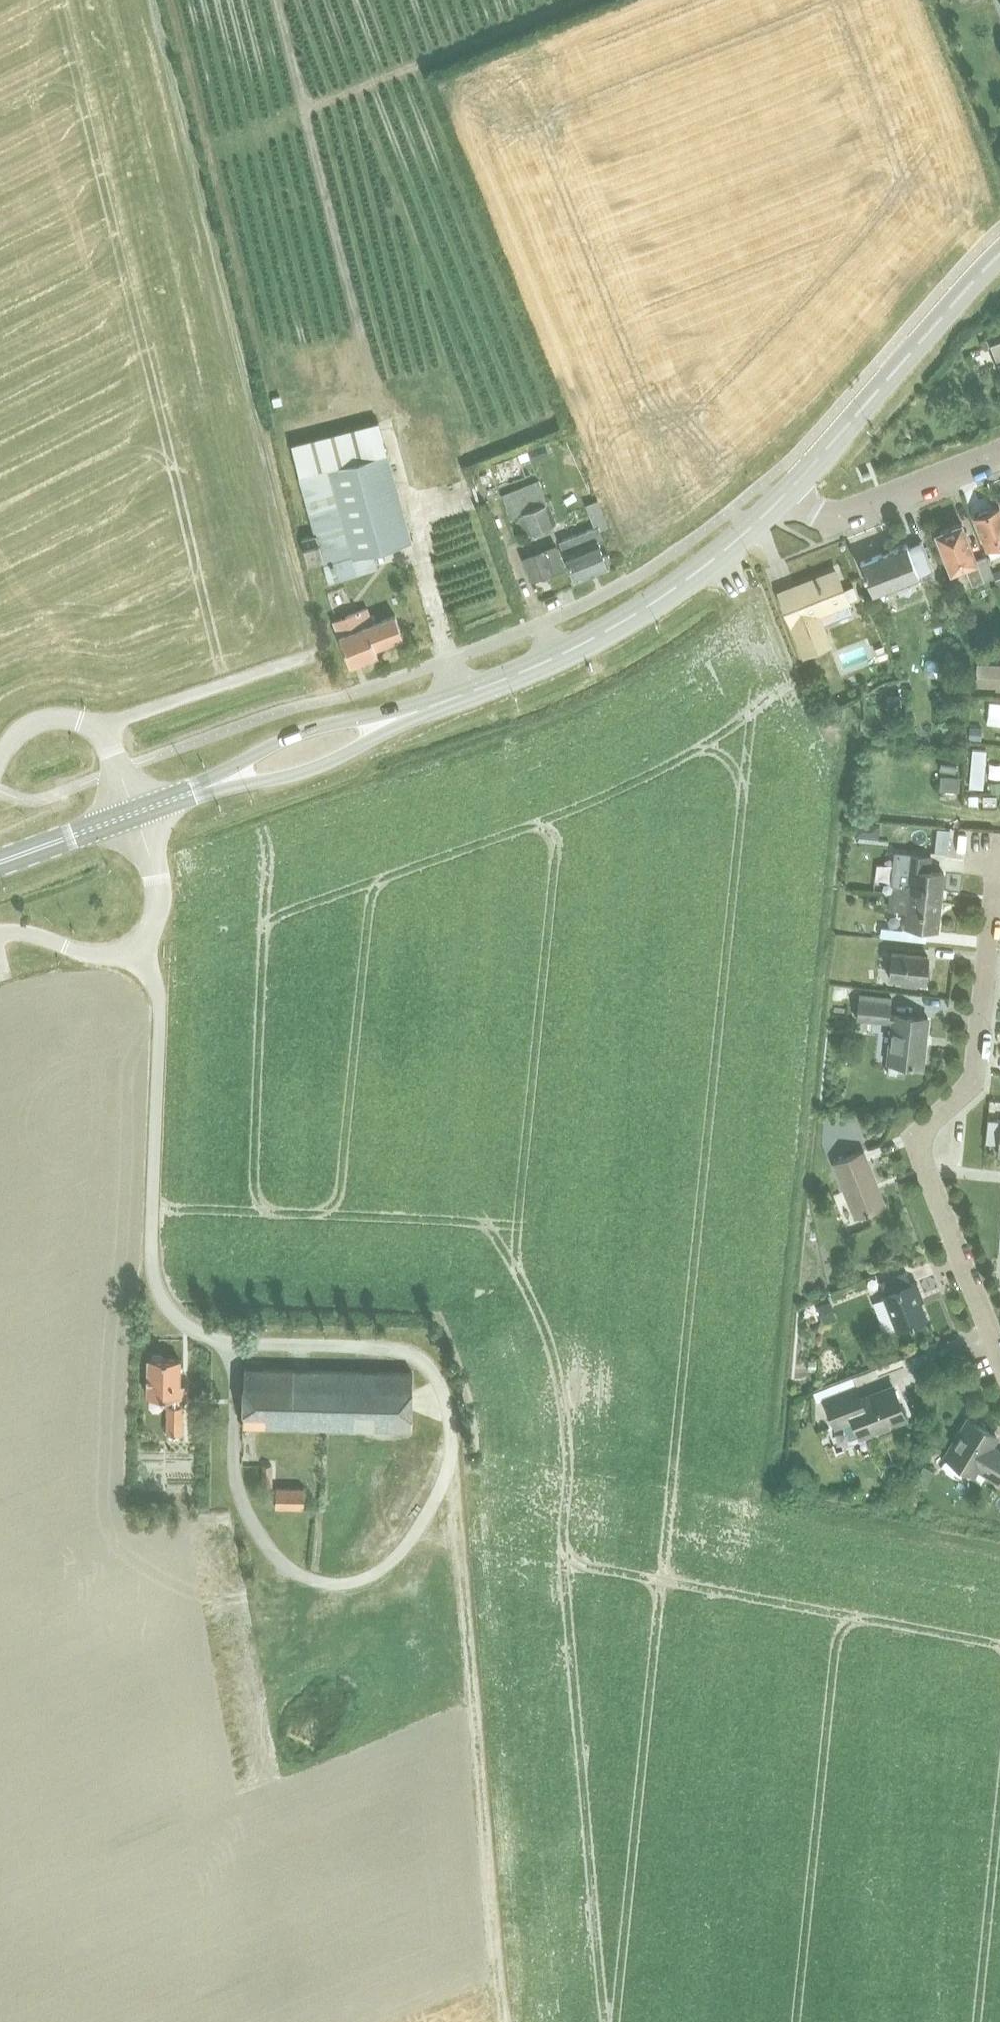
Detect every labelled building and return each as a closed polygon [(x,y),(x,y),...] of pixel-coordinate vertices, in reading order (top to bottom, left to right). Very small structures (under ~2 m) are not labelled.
[(991,344),(997,363),(999,370),(999,341),(991,344)] [(527,450),(517,454),(520,462),(530,458),(527,450)] [(411,541),(386,452),(300,476),(315,533),(302,537),(308,561),(322,556),(328,581),(376,566),(372,552),(411,541)] [(525,535),(555,522),(538,479),(501,494),(510,516),(516,513),(525,535)] [(998,507),(974,517),(986,548),(999,543),(999,512),(998,507)] [(971,584),(993,576),(992,572),(984,555),(975,559),(960,522),(934,532),(950,571),(964,566),(971,584)] [(586,530),(559,541),(564,552),(574,579),(606,566),(606,564),(610,560),(607,552),(601,553),(596,540),(603,538),(598,525),(586,530)] [(886,587),(931,570),(920,541),(906,547),(905,543),(860,561),(868,584),(883,578),(886,587)] [(554,545),(521,558),(531,582),(564,569),(554,545)] [(992,572),(997,585),(999,584),(999,568),(992,572)] [(817,612),(847,600),(844,594),(843,590),(835,570),(779,592),(803,654),(829,644),(817,612)] [(851,586),(843,590),(844,594),(847,600),(856,597),(851,586)] [(347,616),(333,621),(349,664),(378,653),(375,646),(403,636),(394,614),(372,622),(366,607),(346,615),(347,616)] [(882,646),(874,649),(878,659),(886,656),(882,646)] [(867,821),(865,837),(877,838),(878,822),(867,821)] [(936,828),(934,852),(946,853),(947,829),(936,828)] [(890,884),(889,896),(939,901),(942,873),(928,871),(929,857),(905,854),(894,853),(890,884)] [(939,901),(889,896),(887,909),(905,911),(903,927),(935,930),(939,901)] [(923,981),(925,956),(890,952),(887,977),(900,979),(915,980),(923,981)] [(857,999),(855,1018),(891,1022),(886,1062),(888,1063),(887,1073),(902,1075),(904,1064),(920,1066),(925,1018),(887,1014),(889,1002),(857,999)] [(987,1118),(984,1141),(998,1143),(997,1154),(999,1155),(999,1120),(987,1118)] [(838,1133),(826,1138),(827,1143),(832,1156),(837,1154),(850,1149),(845,1136),(840,1138),(838,1133)] [(852,1217),(882,1206),(861,1149),(831,1160),(852,1217)] [(828,1174),(825,1177),(827,1181),(830,1189),(837,1187),(834,1179),(832,1175),(828,1174)] [(896,1329),(924,1318),(915,1295),(918,1294),(913,1282),(910,1283),(905,1271),(879,1282),(883,1293),(882,1294),(896,1329)] [(828,1302),(815,1307),(821,1325),(835,1319),(828,1302)] [(181,1432),(182,1383),(178,1382),(178,1358),(147,1357),(146,1395),(166,1396),(165,1432),(181,1432)] [(410,1428),(411,1372),(243,1368),(242,1424),(410,1428)] [(823,1397),(834,1425),(852,1418),(859,1435),(905,1418),(892,1386),(860,1399),(855,1385),(823,1397)] [(945,1456),(973,1472),(976,1467),(996,1480),(999,1474),(999,1451),(990,1445),(995,1435),(968,1418),(962,1429),(958,1430),(954,1436),(955,1440),(945,1456)] [(885,1467),(884,1476),(892,1482),(900,1478),(901,1469),(893,1463),(885,1467)] [(271,1465),(261,1465),(262,1487),(271,1487),(271,1465)] [(796,1471),(788,1480),(794,1486),(803,1477),(796,1471)] [(302,1508),(303,1487),(274,1486),(274,1507),(302,1508)]
